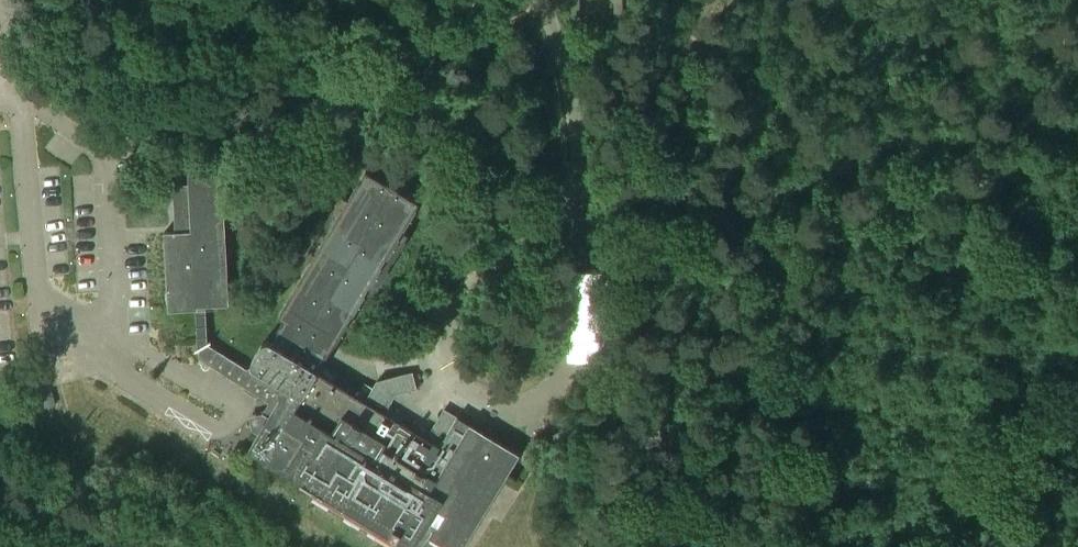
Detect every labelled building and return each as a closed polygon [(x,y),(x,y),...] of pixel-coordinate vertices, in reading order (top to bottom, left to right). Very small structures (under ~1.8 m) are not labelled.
[(188,177),(189,183),(173,184),(176,231),(164,232),(168,310),(195,308),(198,349),(200,358),(267,401),(269,403),(263,413),(262,412),(249,416),(253,430),(258,433),(248,450),(317,492),(314,497),(392,545),(396,540),(408,546),(414,546),(427,527),(432,531),(428,537),(445,546),(464,546),(520,455),(457,416),(439,447),(430,441),(386,414),(396,394),(418,389),(414,371),(378,380),(365,401),(317,372),(318,370),(317,369),(366,289),(374,293),(376,289),(378,289),(390,269),(389,268),(394,260),(395,261),(407,241),(406,240),(409,234),(402,230),(419,202),(367,170),(349,199),(343,196),(339,201),(339,200),(326,220),(328,221),(323,229),(322,228),(309,249),(310,250),(307,255),(313,259),(279,316),(284,318),(270,341),(269,341),(266,341),(263,343),(252,360),(252,362),(252,367),(248,368),(208,344),(206,305),(229,304),(222,167),(188,169),(188,177)] [(42,393),(45,407),(56,404),(53,391),(42,393)] [(435,434),(430,441),(439,447),(457,416),(444,409),(430,431),(435,434)]
